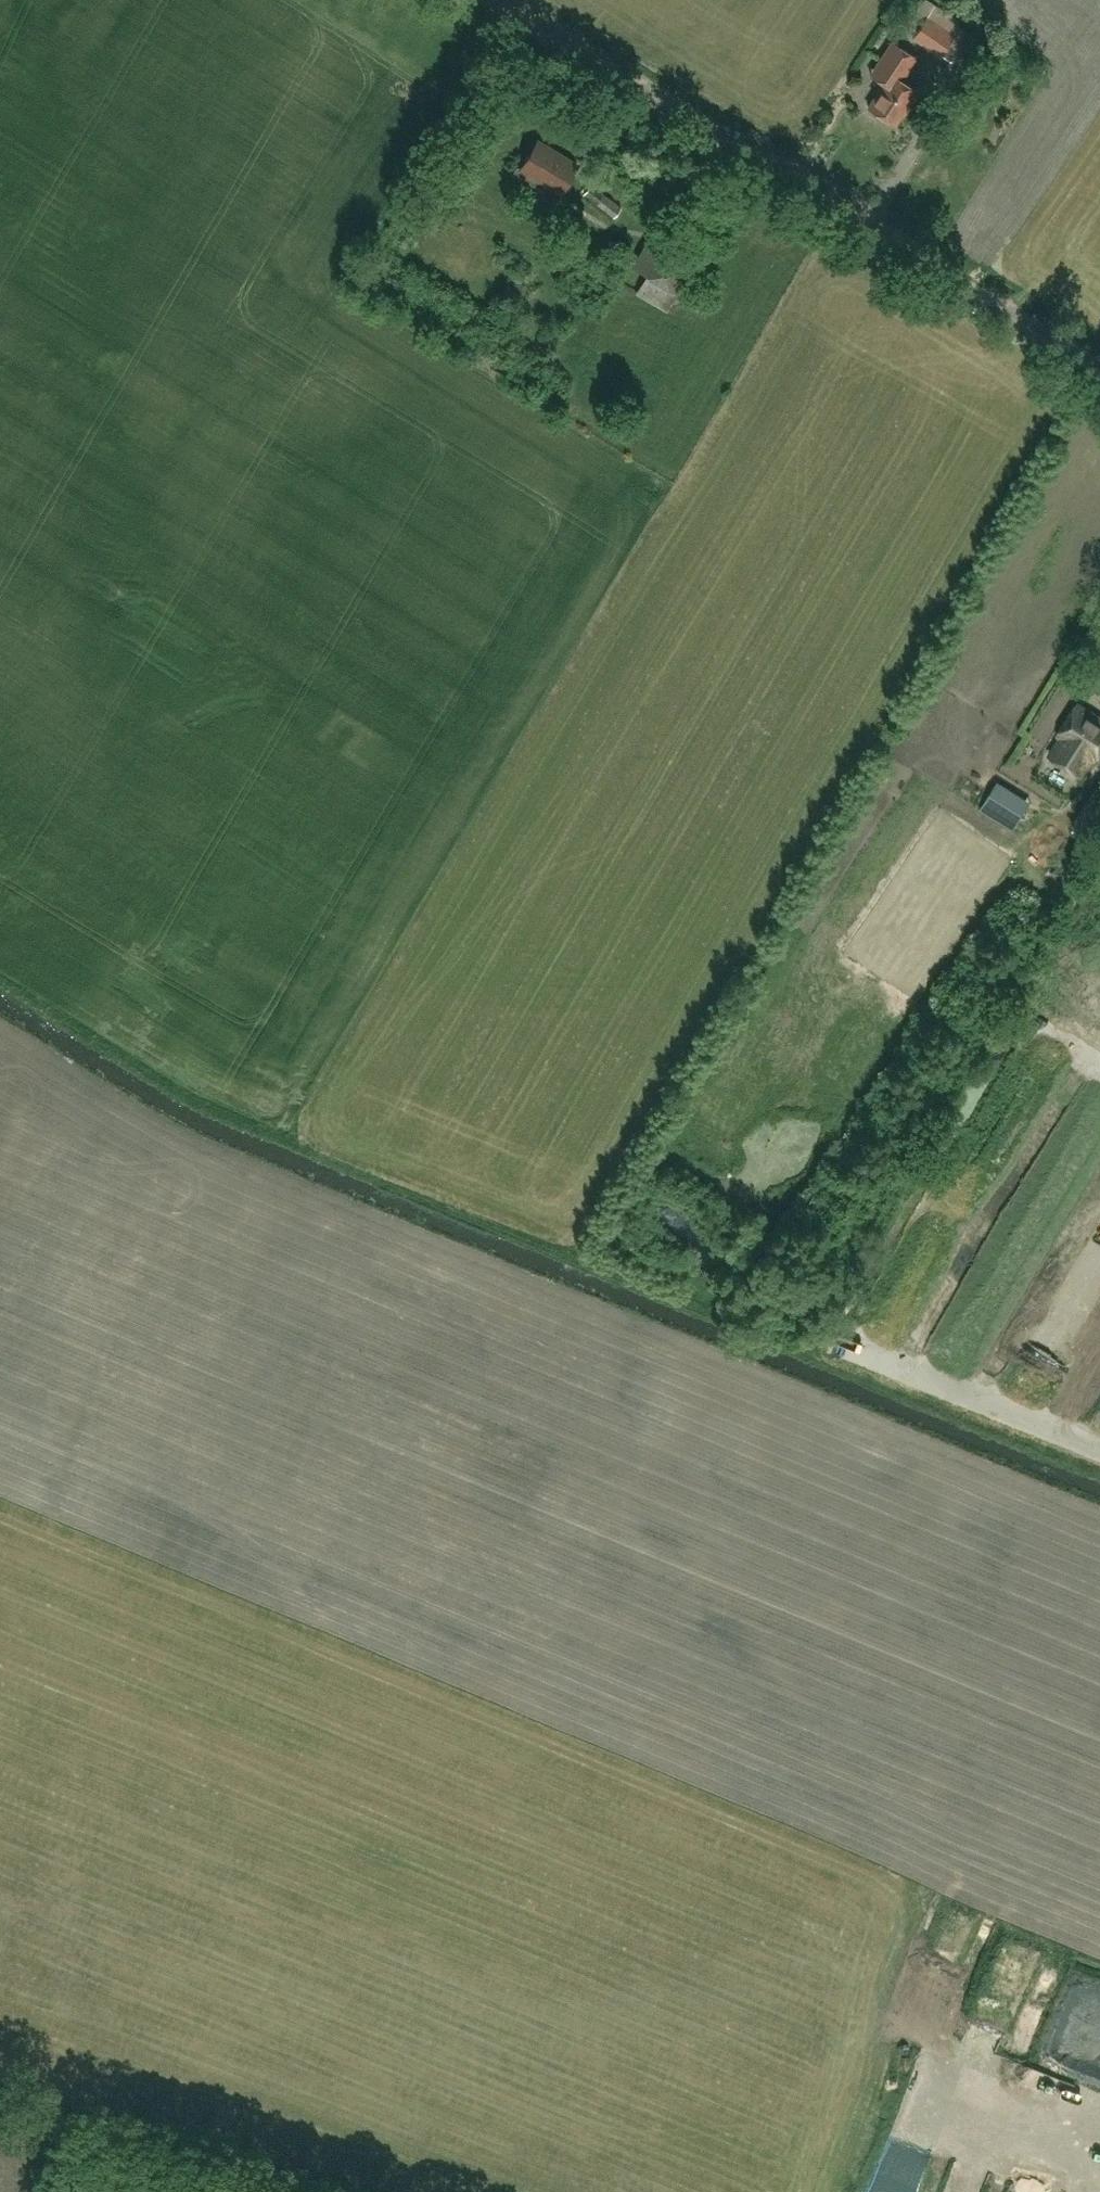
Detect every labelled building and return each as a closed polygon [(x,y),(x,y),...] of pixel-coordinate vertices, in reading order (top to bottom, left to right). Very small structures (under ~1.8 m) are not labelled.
[(918,13),(926,18),(927,16),(964,40),(970,30),(959,23),(961,20),(935,3),(934,3),(929,0),(922,0),(915,10),(917,11),(916,12),(918,13)] [(964,41),(964,40),(927,16),(926,18),(918,13),(910,25),(918,30),(914,36),(941,54),(942,53),(952,60),(964,41)] [(871,73),(883,81),(875,92),(877,93),(869,106),(896,124),(912,100),(913,101),(920,91),(902,79),(916,56),(892,40),(871,73)] [(531,189),(538,177),(561,192),(578,164),(538,140),(522,166),(517,167),(513,174),(514,178),(531,189)] [(614,217),(623,207),(591,183),(584,193),(614,217)] [(646,275),(636,292),(668,311),(679,293),(688,298),(711,260),(670,236),(663,247),(647,274),(646,275)] [(1062,737),(1050,755),(1081,775),(1093,757),(1096,758),(1099,751),(1099,718),(1079,704),(1059,735),(1062,737)] [(998,782),(984,805),(1017,825),(1026,810),(1003,796),(1008,788),(998,782)] [(1099,2069),(1099,2000),(1082,1994),(1062,2057),(1099,2069)]
